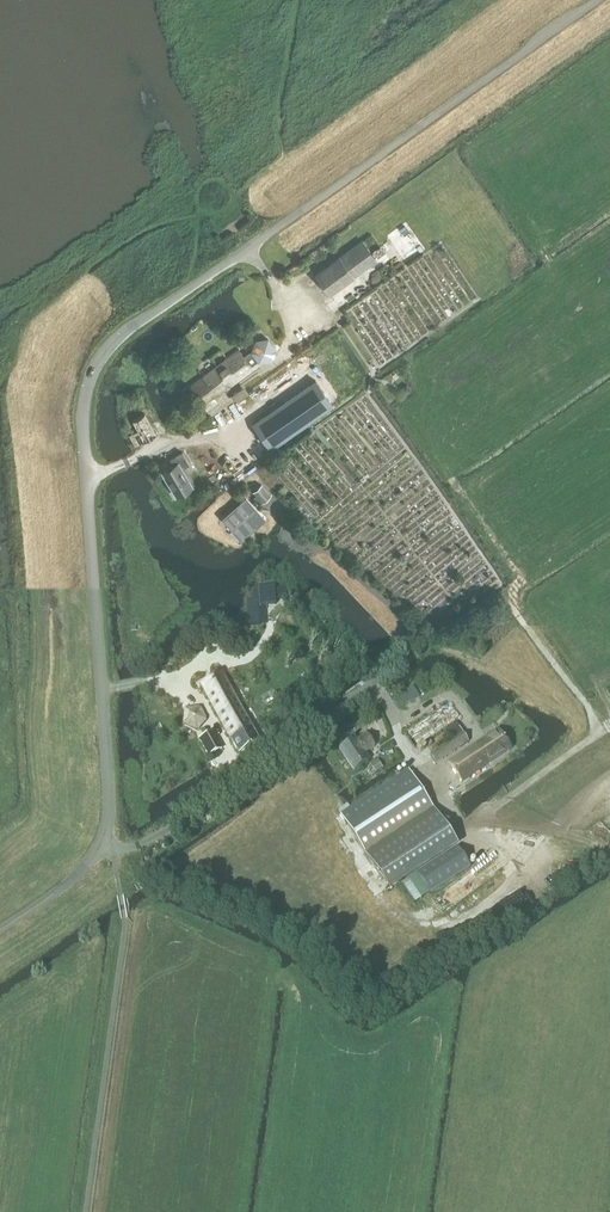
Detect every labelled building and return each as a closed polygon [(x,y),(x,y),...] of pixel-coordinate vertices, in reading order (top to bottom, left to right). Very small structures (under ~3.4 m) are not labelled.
[(362,241),(316,274),(330,294),(376,260),(362,241)] [(259,362),(271,360),(276,348),(268,338),(256,340),(251,352),(259,362)] [(214,369),(189,386),(211,417),(211,416),(236,399),(233,394),(229,397),(225,392),(228,390),(229,388),(254,370),(261,365),(259,362),(251,352),(245,357),(239,349),(216,365),(217,366),(214,369)] [(312,380),(251,426),(269,449),(330,404),(312,380)] [(411,390),(407,383),(400,388),(404,394),(411,390)] [(132,421),(143,442),(156,435),(145,414),(132,421)] [(182,459),(166,468),(172,478),(171,478),(174,484),(175,484),(181,494),(212,477),(211,477),(207,468),(199,473),(197,468),(195,466),(195,465),(194,463),(193,463),(192,464),(187,467),(182,459)] [(252,492),(256,496),(252,499),(259,506),(262,503),(271,496),(261,484),(252,492)] [(242,539),(265,518),(247,498),(223,519),(242,539)] [(274,586),(258,587),(259,607),(275,606),(275,603),(287,602),(286,591),(275,591),(274,586)] [(239,754),(260,742),(221,673),(201,685),(239,754)] [(415,690),(413,687),(398,696),(405,706),(420,697),(415,690)] [(416,751),(461,720),(449,702),(404,733),(416,751)] [(197,730),(206,721),(200,707),(185,709),(183,724),(197,730)] [(437,765),(469,743),(458,726),(447,733),(452,740),(430,755),(437,765)] [(462,784),(512,750),(497,729),(448,763),(462,784)] [(208,757),(222,750),(213,732),(199,740),(208,757)] [(375,748),(367,736),(356,743),(354,739),(339,749),(355,772),(370,761),(366,754),(375,748)] [(376,773),(383,769),(377,761),(371,765),(376,773)] [(368,858),(436,814),(408,770),(340,814),(368,858)] [(436,814),(368,858),(390,891),(401,883),(414,904),(429,894),(429,895),(471,868),(457,847),(458,846),(436,814)]
